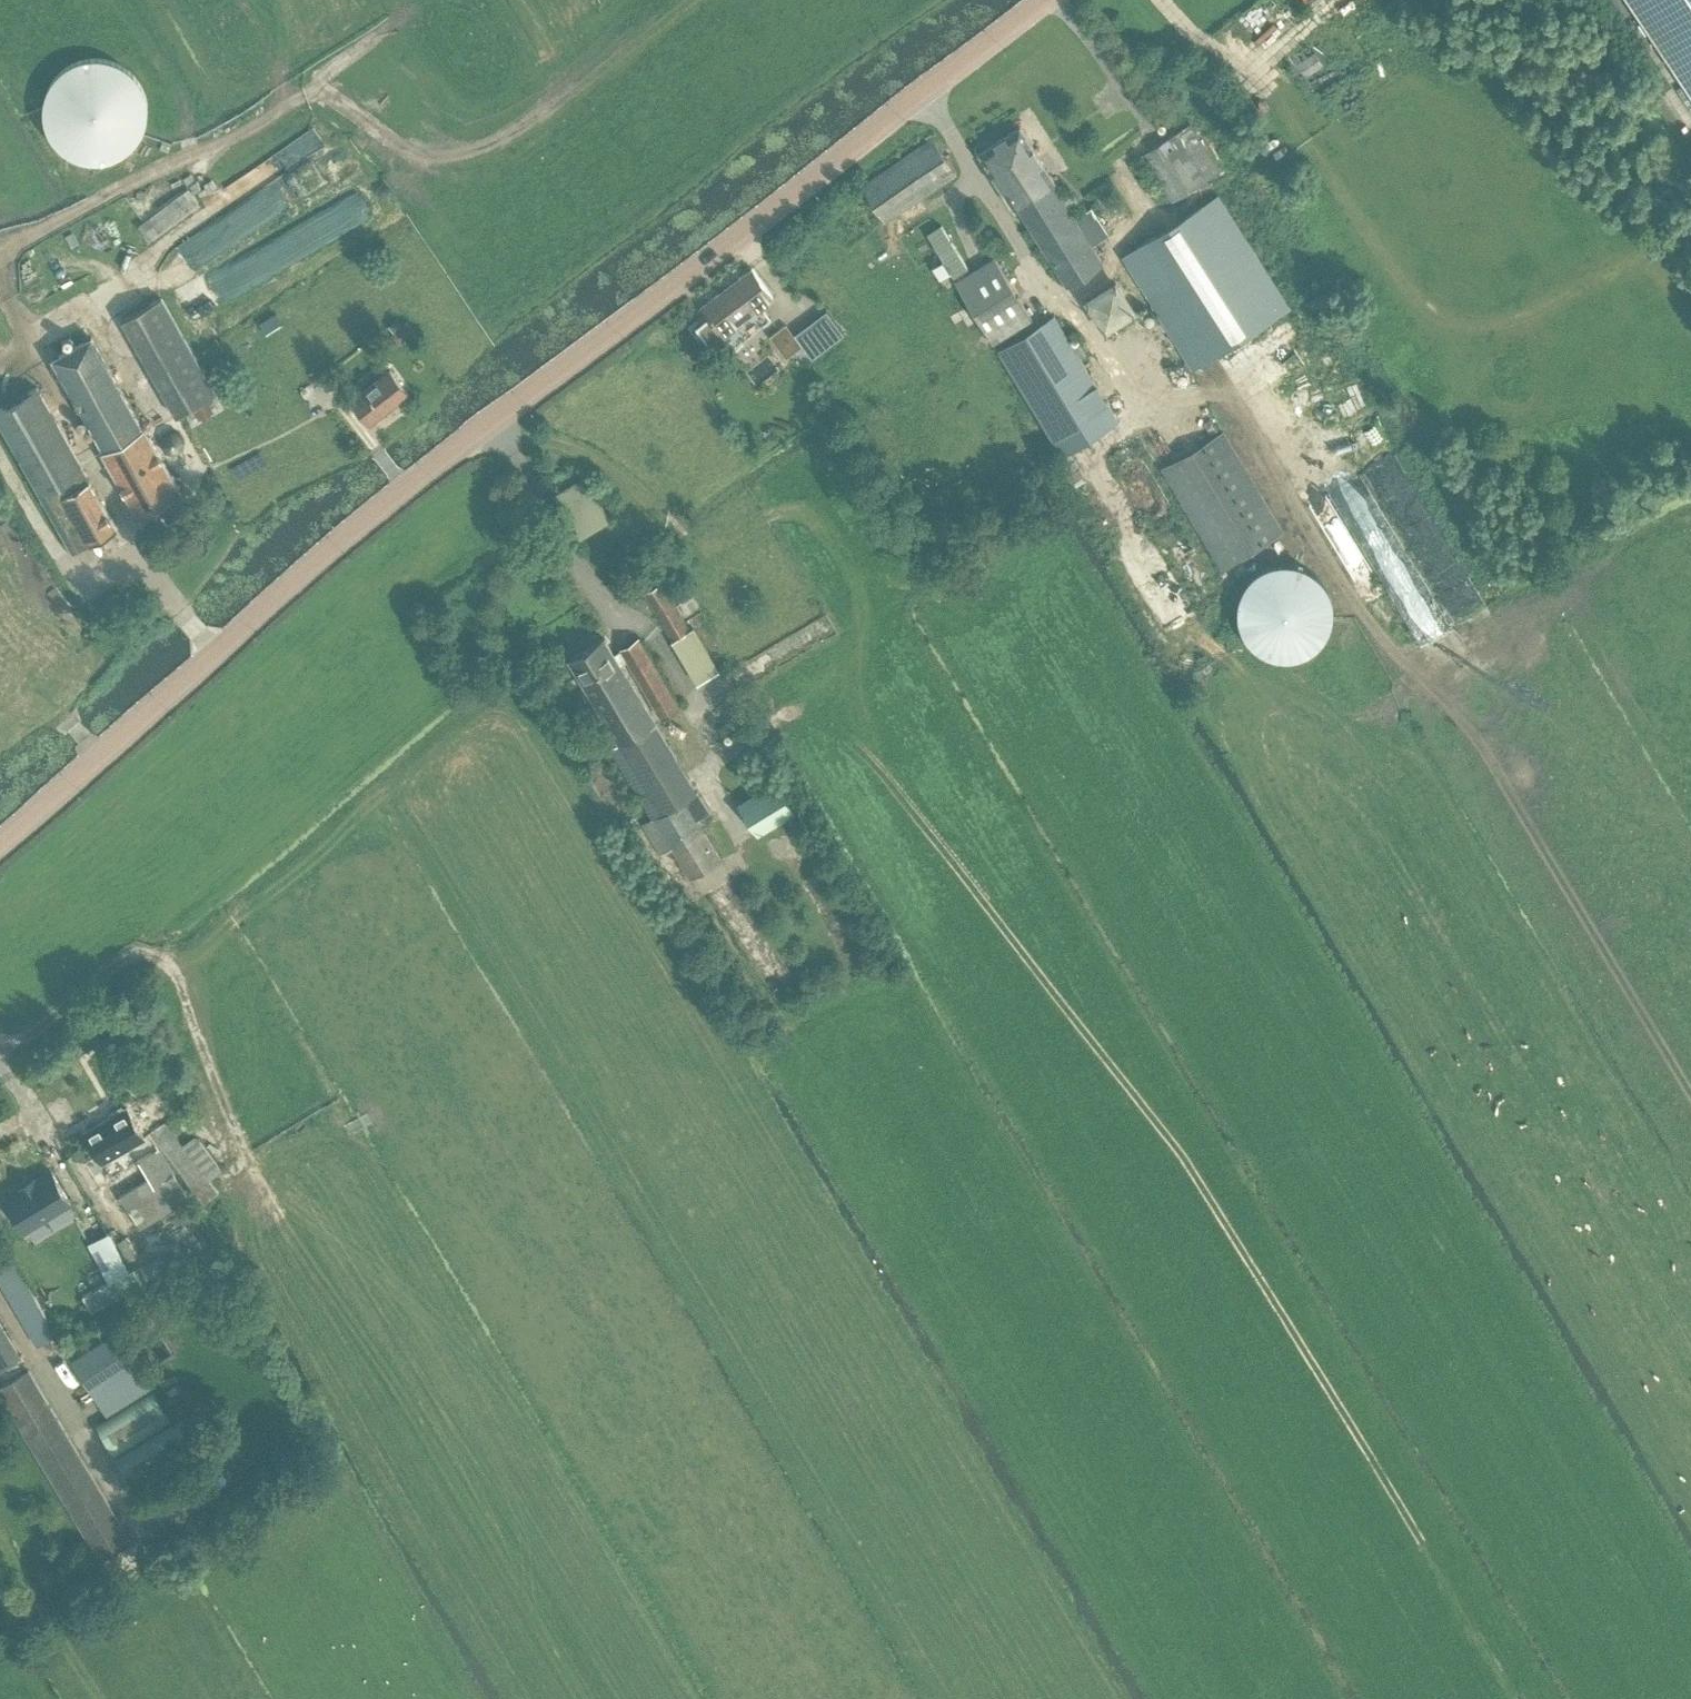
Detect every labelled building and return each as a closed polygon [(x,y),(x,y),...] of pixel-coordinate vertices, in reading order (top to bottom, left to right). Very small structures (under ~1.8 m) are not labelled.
[(1690,99),(1690,0),(1625,0),(1690,99)] [(1303,81),(1324,65),(1310,46),(1289,62),(1303,81)] [(74,157),(91,162),(105,161),(125,152),(139,138),(147,117),(145,95),(133,74),(119,64),(99,58),(77,61),(59,73),(49,87),(44,106),(46,127),(58,146),(74,157)] [(1173,201),(1220,171),(1189,123),(1142,153),(1173,201)] [(997,180),(1037,154),(1020,126),(979,152),(997,180)] [(885,220),(956,172),(933,137),(862,185),(885,220)] [(1037,154),(997,180),(1014,206),(1017,204),(1068,285),(1102,263),(1091,245),(1109,234),(1104,227),(1101,222),(1091,206),(1073,217),(1052,183),(1055,181),(1037,154)] [(151,244),(201,208),(188,190),(138,225),(151,244)] [(1121,256),(1193,369),(1288,308),(1216,195),(1121,256)] [(992,342),(1031,318),(994,257),(955,282),(992,342)] [(710,316),(696,327),(708,343),(718,336),(728,350),(770,318),(759,304),(771,295),(750,269),(702,306),(710,316)] [(1103,335),(1138,314),(1116,279),(1082,300),(1103,335)] [(161,298),(122,319),(177,417),(184,413),(193,408),(202,403),(216,395),(161,298)] [(266,334),(284,324),(276,312),(259,323),(266,334)] [(1064,454),(1119,418),(1053,315),(998,351),(1064,454)] [(784,324),(767,336),(783,358),(800,346),(784,324)] [(395,334),(395,339),(398,343),(404,343),(411,337),(411,332),(408,328),(402,328),(395,334)] [(138,517),(181,494),(144,427),(142,428),(91,336),(52,358),(103,450),(101,451),(138,517)] [(369,425),(408,394),(390,370),(350,401),(369,425)] [(116,528),(37,388),(0,409),(0,422),(73,552),(116,528)] [(195,412),(188,415),(193,424),(200,420),(201,422),(210,417),(209,415),(216,411),(211,402),(204,406),(202,403),(193,408),(195,412)] [(163,436),(160,445),(165,453),(175,456),(183,451),(185,441),(180,433),(171,431),(163,436)] [(1282,532),(1222,431),(1162,467),(1222,568),(1282,532)] [(579,538),(609,519),(583,477),(553,496),(579,538)] [(1341,625),(1343,614),(1341,603),(1339,595),(1335,587),(1329,579),(1320,572),(1312,567),(1303,564),(1294,563),(1282,564),(1272,567),(1263,572),(1257,577),(1250,585),(1245,594),(1242,602),(1240,613),(1241,623),(1244,632),(1249,642),(1255,649),(1262,656),(1270,660),(1280,664),(1290,665),(1296,665),(1303,664),(1310,662),(1319,657),(1326,652),(1333,644),(1338,635),(1341,625)] [(661,583),(643,594),(698,683),(719,670),(692,627),(689,629),(661,583)] [(709,810),(621,665),(627,661),(661,717),(679,706),(637,638),(620,648),(621,649),(613,654),(604,638),(568,660),(619,743),(610,749),(652,819),(643,825),(660,853),(671,847),(690,877),(721,858),(696,818),(709,810)] [(757,834),(795,811),(776,781),(739,804),(757,834)] [(111,1116),(86,1131),(104,1162),(144,1138),(126,1108),(123,1109),(121,1106),(109,1113),(111,1116)] [(149,1133),(156,1144),(203,1202),(217,1191),(208,1180),(221,1169),(194,1136),(183,1145),(163,1121),(149,1133)] [(148,1177),(153,1186),(174,1173),(158,1147),(137,1160),(148,1177)] [(22,1189),(6,1199),(25,1230),(70,1203),(51,1171),(35,1181),(34,1179),(21,1187),(22,1189)] [(174,1173),(153,1186),(148,1177),(119,1195),(140,1229),(189,1199),(174,1173)] [(109,1280),(83,1295),(91,1311),(143,1285),(138,1275),(134,1269),(130,1271),(108,1232),(89,1243),(109,1280)] [(0,1264),(0,1283),(37,1346),(54,1336),(8,1260),(0,1264)] [(21,1356),(0,1321),(0,1368),(21,1356)] [(122,1328),(71,1362),(93,1395),(106,1415),(157,1382),(122,1328)] [(131,1542),(28,1370),(0,1387),(0,1393),(100,1560),(131,1542)] [(116,1457),(174,1421),(154,1393),(99,1428),(116,1457)] [(134,1491),(208,1444),(190,1414),(115,1461),(134,1491)]
